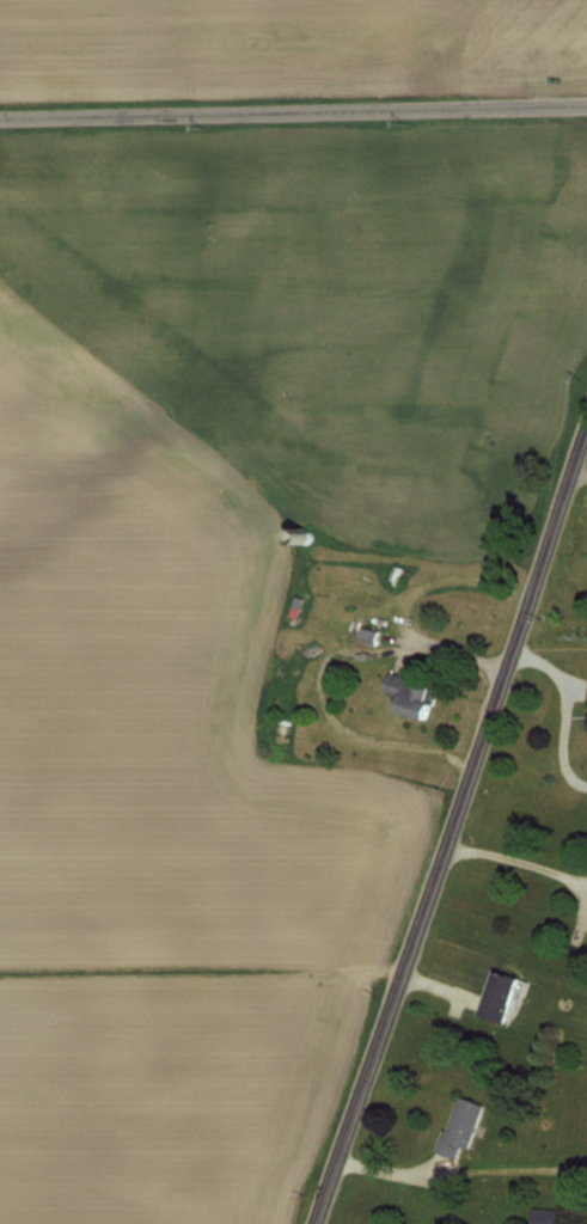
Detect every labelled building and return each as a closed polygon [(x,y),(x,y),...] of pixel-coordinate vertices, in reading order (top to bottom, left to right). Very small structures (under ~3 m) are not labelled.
[(376,644),(379,630),(361,626),(358,641),(376,644)] [(382,690),(397,694),(392,710),(425,720),(435,686),(387,672),(382,690)] [(488,970),(475,1015),(506,1024),(519,978),(488,970)] [(456,1159),(459,1148),(466,1150),(481,1104),(454,1095),(435,1151),(456,1159)] [(559,1208),(530,1207),(529,1223),(559,1223),(559,1208)]
